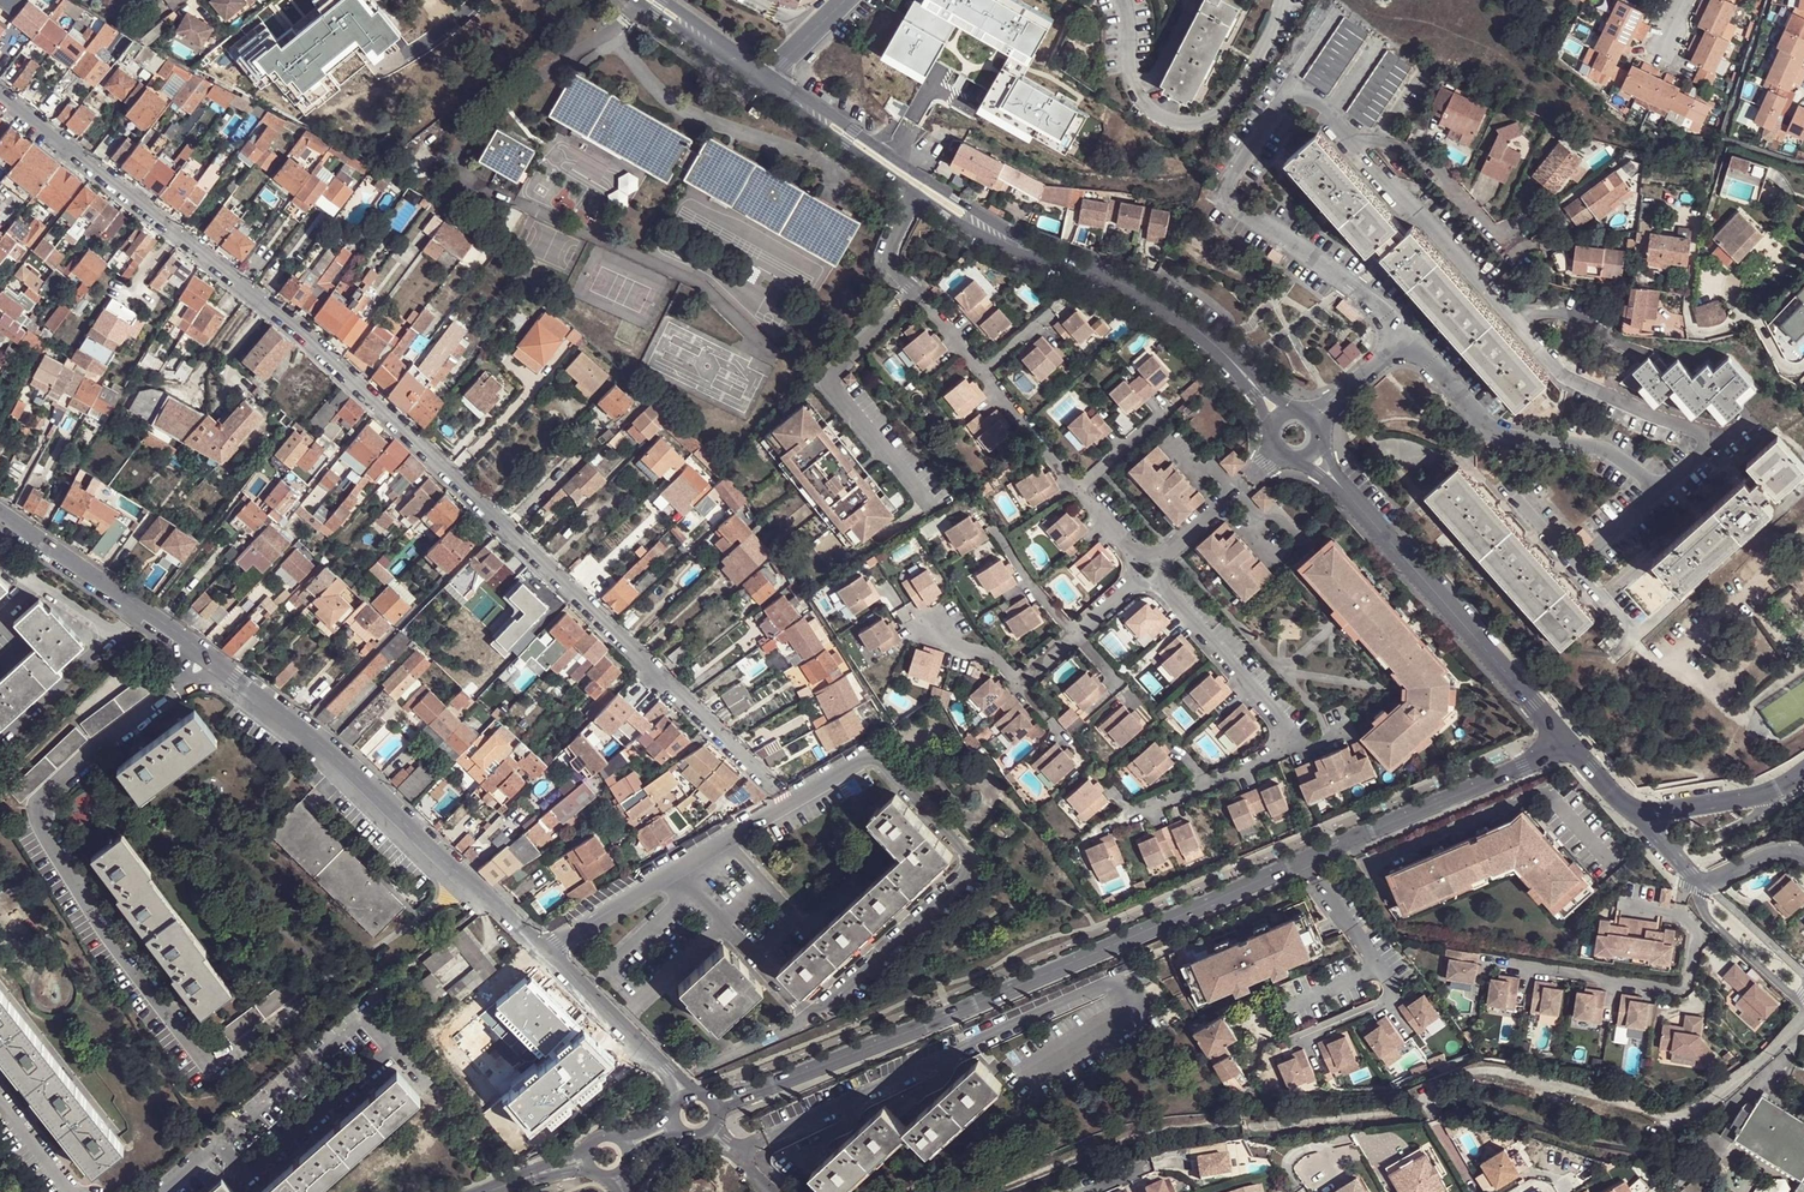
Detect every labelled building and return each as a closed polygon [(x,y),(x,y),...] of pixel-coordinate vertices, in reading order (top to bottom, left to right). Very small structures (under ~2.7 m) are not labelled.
[(13,17),(26,0),(0,0),(0,6),(10,14),(7,18),(10,20),(11,19),(13,17)] [(32,36),(47,17),(49,15),(30,0),(26,0),(13,17),(11,19),(32,36)] [(75,20),(81,14),(84,9),(78,5),(69,0),(61,0),(59,2),(64,6),(61,10),(75,20)] [(210,0),(225,19),(246,2),(249,5),(255,0),(210,0)] [(400,34),(372,0),(315,0),(323,12),(283,45),(264,20),(228,51),(260,89),(281,75),(297,94),(303,89),(312,100),(330,88),(320,76),(328,71),(359,43),(373,58),(400,34)] [(1017,0),(917,0),(882,61),(920,83),(955,24),(1011,56),(977,115),(1028,144),(1034,135),(1064,152),(1086,114),(1023,78),(1055,22),(1017,0)] [(1198,13),(1161,82),(1166,85),(1163,90),(1187,102),(1190,97),(1193,98),(1242,7),(1229,0),(1205,0),(1198,13)] [(1596,67),(1591,77),(1609,85),(1614,75),(1618,65),(1625,50),(1632,54),(1636,46),(1632,44),(1636,35),(1645,39),(1653,24),(1643,19),(1647,11),(1626,0),(1620,0),(1598,48),(1604,51),(1596,67)] [(1696,79),(1712,85),(1719,70),(1717,69),(1731,37),(1724,34),(1729,22),(1739,0),(1704,0),(1698,12),(1704,15),(1700,23),(1708,27),(1704,34),(1699,31),(1690,47),(1697,51),(1694,59),(1704,63),(1696,79)] [(1796,9),(1798,0),(1790,0),(1788,7),(1796,9)] [(1800,10),(1796,9),(1794,15),(1803,19),(1803,0),(1802,0),(1800,10)] [(59,2),(49,15),(47,17),(52,21),(61,10),(64,6),(59,2)] [(1753,4),(1750,13),(1758,16),(1762,8),(1757,6),(1753,4)] [(202,46),(213,27),(187,12),(176,31),(179,32),(200,45),(202,46)] [(1794,15),(1778,48),(1781,49),(1803,60),(1803,19),(1794,15)] [(32,36),(51,51),(66,32),(60,27),(52,21),(47,17),(32,36)] [(1749,25),(1754,28),(1757,19),(1752,17),(1749,25)] [(1343,18),(1302,78),(1328,95),(1367,34),(1343,18)] [(168,26),(162,19),(141,36),(149,42),(168,26)] [(116,56),(117,57),(123,50),(133,39),(105,22),(103,25),(96,32),(96,33),(94,36),(101,42),(100,44),(107,48),(116,56)] [(1729,22),(1724,34),(1731,37),(1733,38),(1738,27),(1729,22)] [(1754,28),(1749,25),(1746,33),(1752,35),(1754,28)] [(89,41),(83,37),(83,36),(72,28),(68,33),(85,47),(89,41)] [(96,33),(89,28),(83,36),(83,37),(89,41),(94,36),(96,33)] [(51,51),(70,66),(85,47),(68,33),(66,32),(51,51)] [(200,45),(179,32),(175,39),(196,52),(200,45)] [(101,42),(94,36),(89,41),(85,47),(88,50),(89,49),(93,53),(100,44),(101,42)] [(128,54),(134,58),(137,54),(142,58),(148,62),(152,55),(158,60),(161,55),(133,39),(123,50),(128,54)] [(1604,51),(1598,48),(1593,46),(1585,62),(1596,67),(1604,51)] [(85,47),(70,66),(73,68),(88,50),(85,47)] [(99,58),(109,65),(116,56),(107,48),(99,58)] [(73,68),(94,84),(109,65),(99,58),(93,53),(89,49),(88,50),(73,68)] [(1801,68),(1803,61),(1803,60),(1781,49),(1767,80),(1774,84),(1788,90),(1790,91),(1793,83),(1801,86),(1803,80),(1803,70),(1801,68)] [(128,54),(123,50),(117,57),(117,58),(122,61),(128,54)] [(1386,51),(1345,111),(1372,128),(1411,67),(1386,51)] [(152,55),(148,62),(145,66),(155,73),(167,58),(161,55),(158,60),(152,55)] [(13,82),(22,89),(40,66),(31,59),(13,82)] [(159,72),(166,77),(170,73),(187,81),(193,72),(175,63),(168,59),(159,72)] [(1620,78),(1617,84),(1640,95),(1656,102),(1673,109),(1674,106),(1696,116),(1706,121),(1714,103),(1682,88),(1683,85),(1675,82),(1678,75),(1670,72),(1667,78),(1659,74),(1662,68),(1647,61),(1644,67),(1635,63),(1632,71),(1624,68),(1620,78)] [(1620,78),(1624,68),(1618,65),(1614,75),(1620,78)] [(138,82),(118,67),(104,85),(111,90),(117,95),(124,100),(125,99),(138,82)] [(215,83),(193,72),(187,81),(183,86),(173,99),(192,113),(207,92),(215,83)] [(573,72),(549,114),(667,182),(677,164),(688,146),(692,138),(573,72)] [(170,73),(166,77),(183,86),(187,81),(170,73)] [(151,78),(144,86),(146,87),(150,91),(157,83),(151,78)] [(1751,81),(1746,79),(1740,96),(1745,98),(1751,81)] [(144,86),(139,81),(138,82),(125,99),(130,104),(131,105),(146,87),(144,86)] [(207,92),(226,107),(230,102),(236,94),(215,83),(207,92)] [(1788,97),(1785,97),(1788,90),(1774,84),(1771,90),(1769,90),(1755,122),(1772,130),(1777,120),(1788,97)] [(1443,117),(1455,90),(1442,85),(1430,111),(1443,117)] [(147,126),(165,102),(150,91),(146,87),(131,105),(127,111),(147,126)] [(117,95),(111,90),(109,93),(115,98),(117,95)] [(1470,145),(1489,105),(1455,90),(1443,117),(1441,122),(1453,127),(1464,131),(1460,141),(1470,145)] [(1700,92),(1699,96),(1714,103),(1716,104),(1718,100),(1700,92)] [(230,102),(237,107),(243,97),(236,94),(230,102)] [(1640,95),(1638,100),(1654,107),(1656,102),(1640,95)] [(81,104),(83,101),(80,98),(76,103),(72,100),(69,104),(76,110),(81,104)] [(1656,102),(1654,107),(1670,114),(1673,109),(1656,102)] [(69,104),(69,103),(58,117),(66,123),(67,122),(76,110),(69,104)] [(95,115),(81,104),(76,110),(67,122),(80,133),(95,115)] [(268,110),(256,104),(250,111),(262,118),(268,110)] [(1774,138),(1782,142),(1788,131),(1803,139),(1803,106),(1800,104),(1790,126),(1782,123),(1777,132),(1774,138)] [(268,110),(262,118),(272,124),(278,115),(268,110)] [(278,115),(272,124),(269,128),(276,133),(277,133),(279,131),(284,125),(287,120),(278,115)] [(1692,125),(1702,129),(1706,121),(1696,116),(1692,125)] [(287,120),(284,125),(303,135),(307,129),(287,120)] [(1501,158),(1509,142),(1512,137),(1523,133),(1518,120),(1498,128),(1500,131),(1490,152),(1494,154),(1501,158)] [(1777,132),(1782,123),(1777,120),(1772,130),(1777,132)] [(175,123),(173,122),(164,134),(172,139),(180,127),(175,123)] [(11,125),(0,139),(0,154),(5,158),(12,164),(31,141),(11,125)] [(497,126),(478,159),(517,181),(536,148),(497,126)] [(112,156),(122,164),(139,143),(145,135),(146,133),(138,127),(132,131),(112,156)] [(145,135),(148,137),(154,130),(151,127),(146,133),(145,135)] [(269,128),(268,127),(261,137),(256,144),(255,145),(249,141),(243,149),(256,160),(276,133),(269,128)] [(1453,127),(1448,136),(1460,141),(1464,131),(1453,127)] [(1720,134),(1722,130),(1707,128),(1706,137),(1715,138),(1720,134)] [(291,151),(298,156),(307,143),(322,152),(329,142),(307,129),(303,135),(291,151)] [(1400,223),(1318,131),(1288,159),(1369,250),(1379,242),(1386,250),(1383,252),(1518,405),(1549,378),(1414,225),(1399,237),(1392,230),(1400,223)] [(150,151),(158,157),(161,152),(163,151),(167,144),(172,139),(164,134),(163,134),(150,151)] [(860,221),(708,134),(698,152),(687,170),(683,178),(835,264),(860,221)] [(148,137),(145,135),(139,143),(141,144),(143,141),(144,142),(148,137)] [(1580,163),(1584,159),(1560,140),(1533,174),(1557,193),(1571,175),(1580,163)] [(60,164),(31,141),(12,164),(9,168),(38,191),(60,164)] [(1006,164),(964,142),(951,164),(993,188),(994,186),(1006,164)] [(1482,171),(1507,183),(1515,164),(1518,166),(1523,154),(1522,151),(1510,145),(1509,142),(1501,158),(1494,154),(1492,158),(1489,156),(1482,171)] [(122,164),(141,179),(158,157),(150,151),(141,144),(139,143),(122,164)] [(1780,146),(1772,143),(1769,151),(1777,153),(1780,146)] [(163,151),(168,154),(172,148),(171,147),(167,144),(163,151)] [(176,164),(180,167),(184,163),(184,162),(189,155),(195,148),(189,144),(177,161),(176,164)] [(333,144),(329,149),(333,151),(342,156),(343,155),(346,157),(348,153),(333,144)] [(257,161),(266,168),(266,167),(277,154),(268,146),(257,161)] [(698,152),(688,146),(677,164),(687,170),(698,152)] [(256,160),(243,149),(237,157),(251,168),(257,161),(256,160)] [(1799,151),(1795,158),(1800,160),(1803,160),(1803,153),(1799,151)] [(166,156),(161,152),(158,157),(163,161),(166,156)] [(277,154),(266,167),(272,171),(282,157),(277,154)] [(351,154),(348,158),(335,175),(336,176),(339,177),(350,163),(364,171),(369,165),(351,154)] [(1756,205),(1759,192),(1761,186),(1766,164),(1728,154),(1718,195),(1756,205)] [(122,164),(112,156),(109,162),(118,170),(122,164)] [(173,169),(176,164),(166,156),(163,161),(173,169)] [(155,190),(160,193),(177,172),(173,169),(163,161),(158,157),(141,179),(155,190)] [(221,161),(216,157),(198,181),(196,185),(200,188),(205,182),(206,183),(214,172),(213,171),(221,161)] [(275,176),(294,191),(310,172),(290,157),(275,176)] [(190,175),(194,171),(184,163),(180,167),(190,175)] [(1589,170),(1580,163),(1571,175),(1579,182),(1589,170)] [(38,191),(38,192),(59,209),(81,181),(60,164),(38,191)] [(1047,186),(1006,164),(994,186),(1000,190),(1005,180),(1039,199),(1047,186)] [(160,193),(178,207),(196,185),(198,181),(190,175),(180,167),(177,172),(160,193)] [(38,191),(9,168),(0,180),(30,202),(35,196),(38,192),(38,191)] [(1596,213),(1599,218),(1616,207),(1613,201),(1631,188),(1617,168),(1583,194),(1593,208),(1596,213)] [(638,191),(638,179),(628,173),(617,179),(617,191),(608,196),(607,207),(617,213),(627,208),(627,196),(638,191)] [(324,193),(341,205),(353,188),(339,177),(336,176),(324,193)] [(297,193),(312,204),(328,184),(320,177),(311,188),(305,182),(297,193)] [(380,177),(375,185),(383,191),(389,183),(380,177)] [(147,194),(149,197),(155,190),(141,179),(136,185),(147,194)] [(227,189),(232,192),(239,182),(235,179),(227,189)] [(67,208),(79,217),(82,212),(98,193),(86,184),(67,208)] [(178,207),(190,216),(206,193),(200,188),(196,185),(178,207)] [(1058,187),(1047,186),(1039,199),(1049,201),(1058,187)] [(1071,188),(1058,187),(1049,201),(1067,206),(1071,188)] [(1071,188),(1067,206),(1079,209),(1081,210),(1081,213),(1106,218),(1108,204),(1084,198),(1085,190),(1071,188)] [(1635,194),(1631,188),(1613,201),(1616,207),(1635,194)] [(38,192),(35,196),(38,198),(56,213),(59,209),(38,192)] [(82,212),(93,221),(108,202),(98,193),(82,212)] [(297,193),(292,199),(297,202),(296,204),(300,207),(301,205),(308,210),(312,204),(297,193)] [(341,205),(324,193),(318,201),(335,213),(341,205)] [(1593,208),(1583,194),(1565,207),(1576,220),(1593,208)] [(1715,195),(1711,194),(1704,219),(1709,220),(1715,195)] [(33,205),(38,198),(35,196),(30,202),(33,205)] [(420,202),(427,208),(433,200),(425,196),(420,202)] [(1108,204),(1106,218),(1118,220),(1117,224),(1140,228),(1141,223),(1144,206),(1109,199),(1108,204)] [(208,213),(214,218),(224,205),(217,201),(208,213)] [(93,221),(104,229),(120,211),(108,202),(93,221)] [(1654,205),(1641,203),(1638,220),(1652,222),(1654,205)] [(205,230),(222,243),(235,225),(238,221),(240,219),(231,211),(224,205),(214,218),(205,230)] [(235,205),(231,211),(240,219),(244,213),(235,205)] [(1144,206),(1141,223),(1149,225),(1147,232),(1166,235),(1171,212),(1144,206)] [(73,224),(79,217),(67,208),(62,215),(73,224)] [(1593,208),(1576,220),(1579,225),(1596,213),(1593,208)] [(104,229),(112,235),(127,217),(120,211),(104,229)] [(452,225),(455,220),(452,217),(454,213),(452,211),(445,221),(452,225)] [(73,224),(63,237),(74,245),(84,233),(89,226),(93,221),(82,212),(79,217),(73,224)] [(1763,234),(1740,212),(1714,238),(1724,249),(1733,258),(1736,261),(1763,234)] [(1106,218),(1081,213),(1080,220),(1105,225),(1106,218)] [(425,231),(433,237),(445,221),(436,215),(425,231)] [(17,219),(8,230),(30,246),(46,225),(40,220),(32,230),(17,219)] [(93,221),(89,226),(100,235),(104,229),(93,221)] [(247,235),(251,230),(238,221),(235,225),(247,235)] [(462,258),(474,241),(466,236),(452,225),(445,221),(433,237),(445,246),(462,258)] [(1652,224),(1638,222),(1637,228),(1636,234),(1635,242),(1645,243),(1644,252),(1643,252),(1642,260),(1648,260),(1660,262),(1670,263),(1688,265),(1690,240),(1677,238),(1650,235),(1652,224)] [(1140,228),(1117,224),(1116,231),(1138,236),(1140,228)] [(222,243),(242,259),(255,241),(247,235),(235,225),(222,243)] [(89,226),(84,233),(95,242),(99,237),(100,235),(89,226)] [(138,226),(130,237),(145,249),(148,251),(157,241),(138,226)] [(473,226),(466,236),(474,241),(481,233),(473,226)] [(1677,238),(1690,240),(1691,230),(1678,228),(1677,238)] [(100,235),(99,237),(107,242),(112,235),(104,229),(100,235)] [(1,263),(11,250),(18,241),(6,232),(3,236),(0,240),(0,262),(1,263)] [(1166,235),(1147,232),(1146,239),(1164,243),(1166,235)] [(122,246),(133,255),(137,249),(142,253),(145,249),(130,237),(122,246)] [(436,259),(445,246),(433,237),(424,249),(436,259)] [(42,240),(34,250),(45,259),(53,249),(42,240)] [(11,250),(21,257),(28,249),(18,241),(11,250)] [(1573,271),(1623,278),(1626,249),(1577,243),(1573,271)] [(344,245),(340,250),(345,253),(346,254),(349,249),(344,245)] [(53,249),(45,259),(56,267),(59,264),(66,255),(55,247),(53,249)] [(108,263),(90,248),(80,260),(73,270),(77,274),(86,281),(91,285),(108,264),(108,263)] [(1559,273),(1570,269),(1564,248),(1552,252),(1559,273)] [(148,251),(145,249),(142,253),(137,249),(133,255),(135,257),(140,261),(148,251)] [(345,253),(340,250),(334,258),(338,261),(339,262),(345,253)] [(173,254),(164,264),(170,269),(184,280),(192,269),(173,254)] [(324,271),(331,263),(322,256),(311,272),(306,269),(299,279),(293,275),(282,289),(301,304),(312,288),(317,282),(324,271)] [(62,272),(67,276),(73,270),(80,260),(78,257),(76,260),(74,258),(65,268),(62,272)] [(140,261),(135,257),(121,274),(126,279),(140,261)] [(326,282),(338,265),(336,263),(332,260),(331,263),(324,271),(317,282),(323,286),(326,282)] [(24,263),(15,274),(30,285),(42,295),(48,301),(67,276),(62,272),(57,268),(51,275),(57,280),(52,286),(46,281),(24,263)] [(62,272),(65,268),(59,264),(56,267),(57,268),(62,272)] [(159,271),(165,275),(170,269),(164,264),(159,271)] [(165,275),(159,271),(149,283),(159,290),(160,287),(166,280),(177,288),(184,280),(170,269),(165,275)] [(359,286),(365,291),(378,274),(371,269),(359,286)] [(73,270),(67,276),(72,280),(77,274),(73,270)] [(194,274),(179,297),(194,306),(199,310),(203,305),(215,287),(194,274)] [(57,280),(51,275),(46,281),(52,286),(57,280)] [(86,281),(71,301),(75,305),(82,296),(87,290),(91,285),(86,281)] [(974,319),(985,309),(979,303),(988,296),(974,281),(956,297),(962,303),(969,311),(966,314),(972,321),(974,319)] [(315,314),(331,292),(323,286),(317,282),(312,288),(301,304),(315,314)] [(334,288),(326,282),(323,286),(331,292),(334,288)] [(6,285),(2,291),(24,308),(28,311),(36,302),(24,293),(21,290),(18,294),(6,285)] [(30,285),(24,293),(36,302),(42,295),(30,285)] [(345,304),(351,309),(361,297),(365,291),(359,286),(345,304)] [(1628,305),(1624,304),(1620,328),(1622,332),(1625,334),(1631,335),(1640,336),(1643,318),(1644,306),(1657,308),(1659,291),(1632,288),(1628,305)] [(87,290),(82,296),(83,297),(89,302),(91,303),(96,297),(87,290)] [(2,291),(0,293),(0,307),(5,310),(17,318),(21,313),(24,308),(2,291)] [(315,314),(335,332),(351,309),(345,304),(331,292),(315,314)] [(524,315),(536,324),(539,321),(541,322),(546,316),(550,319),(554,314),(556,311),(540,294),(524,315)] [(93,370),(100,374),(106,365),(102,363),(112,348),(115,350),(127,331),(135,335),(139,328),(144,320),(137,315),(122,306),(124,303),(112,296),(73,359),(88,369),(89,368),(93,370)] [(365,300),(361,297),(351,309),(356,313),(365,300)] [(1726,301),(1701,312),(1708,326),(1718,327),(1726,323),(1733,318),(1726,301)] [(991,316),(999,309),(993,302),(985,309),(991,316)] [(969,311),(962,303),(959,306),(966,314),(969,311)] [(63,304),(45,325),(54,332),(71,310),(63,304)] [(206,306),(203,305),(199,310),(191,322),(194,324),(206,306)] [(1782,326),(1796,340),(1803,332),(1803,305),(1782,326)] [(190,309),(178,326),(180,327),(186,330),(191,322),(199,310),(194,306),(190,309)] [(223,318),(206,306),(194,324),(211,336),(223,318)] [(1657,308),(1644,306),(1643,318),(1655,320),(1657,308)] [(435,314),(425,307),(420,313),(427,318),(419,328),(417,326),(415,328),(421,331),(420,333),(421,334),(435,314)] [(335,332),(351,345),(368,323),(356,313),(351,309),(335,332)] [(974,319),(972,321),(978,328),(982,325),(989,333),(994,340),(1012,324),(999,309),(991,316),(985,309),(974,319)] [(19,341),(25,332),(27,329),(20,325),(22,322),(17,318),(5,310),(0,319),(0,328),(19,341)] [(412,323),(419,314),(414,310),(406,320),(411,324),(412,323)] [(34,331),(36,329),(44,316),(39,312),(27,327),(29,329),(34,331)] [(1071,317),(1056,330),(1073,349),(1080,343),(1080,344),(1094,331),(1100,338),(1108,330),(1099,320),(1091,328),(1077,312),(1071,317)] [(21,313),(17,318),(22,322),(25,325),(29,318),(21,313)] [(419,314),(412,323),(417,326),(419,328),(427,318),(420,313),(419,314)] [(545,326),(562,339),(566,333),(571,327),(554,314),(550,319),(545,326)] [(1056,330),(1071,317),(1069,314),(1054,327),(1056,330)] [(545,326),(550,319),(546,316),(541,322),(545,326)] [(521,345),(544,363),(562,339),(545,326),(541,322),(539,321),(536,324),(521,345)] [(207,343),(211,336),(194,324),(191,322),(186,330),(207,343)] [(387,344),(388,344),(395,334),(378,322),(371,331),(387,344)] [(420,333),(421,331),(415,328),(411,324),(401,338),(393,348),(391,351),(399,359),(420,333)] [(913,343),(925,333),(918,324),(906,334),(913,343)] [(272,325),(243,360),(244,361),(264,378),(293,341),(272,325)] [(989,333),(982,325),(978,328),(985,337),(989,333)] [(580,336),(571,327),(566,333),(576,342),(580,336)] [(449,328),(419,368),(431,380),(458,343),(461,338),(449,328)] [(23,339),(43,351),(45,347),(48,342),(46,341),(38,335),(34,331),(29,329),(23,339)] [(41,333),(38,335),(46,341),(51,335),(43,329),(41,333)] [(372,364),(387,344),(371,331),(354,352),(372,364)] [(913,343),(905,350),(923,372),(949,352),(942,344),(939,347),(932,338),(927,332),(925,333),(913,343)] [(395,334),(388,344),(393,348),(401,338),(395,334)] [(932,338),(939,347),(942,344),(942,343),(935,335),(932,338)] [(583,349),(588,343),(581,337),(576,343),(583,349)] [(1029,355),(1023,360),(1041,381),(1063,361),(1042,337),(1034,344),(1037,347),(1029,355)] [(39,359),(43,351),(23,339),(20,347),(39,359)] [(1352,342),(1344,350),(1338,343),(1330,351),(1344,367),(1361,351),(1352,342)] [(449,367),(451,369),(466,349),(458,343),(431,380),(436,384),(449,367)] [(372,364),(378,370),(391,351),(393,348),(388,344),(387,344),(372,364)] [(1037,347),(1034,344),(1026,351),(1029,355),(1037,347)] [(10,346),(3,357),(6,359),(11,362),(13,358),(17,350),(10,346)] [(102,363),(106,365),(115,350),(112,348),(102,363)] [(159,369),(164,361),(147,351),(140,363),(159,369)] [(399,359),(391,351),(378,370),(373,376),(390,392),(409,368),(399,359)] [(583,351),(566,368),(579,381),(592,393),(593,391),(607,377),(608,376),(583,351)] [(46,352),(34,374),(52,384),(64,364),(46,352)] [(73,359),(68,355),(64,364),(52,384),(49,392),(48,393),(58,398),(59,398),(61,395),(71,400),(75,394),(85,376),(88,369),(73,359)] [(1142,374),(1135,380),(1147,393),(1162,380),(1168,374),(1152,356),(1137,370),(1142,374)] [(184,360),(175,373),(187,376),(194,366),(184,360)] [(244,361),(240,365),(251,374),(249,377),(258,385),(264,378),(244,361)] [(413,362),(409,368),(426,385),(431,380),(419,368),(413,362)] [(88,369),(85,376),(89,378),(93,370),(89,368),(88,369)] [(390,392),(408,409),(424,388),(426,385),(409,368),(390,392)] [(12,382),(17,375),(7,369),(6,369),(2,376),(12,382)] [(22,391),(30,375),(22,371),(14,386),(22,391)] [(34,374),(31,382),(40,387),(49,392),(52,384),(34,374)] [(484,381),(479,376),(465,391),(486,411),(500,396),(496,392),(502,385),(490,374),(484,381)] [(1180,395),(1186,402),(1210,380),(1204,374),(1180,395)] [(1795,384),(1798,385),(1803,379),(1803,374),(1795,384)] [(857,382),(851,375),(844,381),(849,388),(857,382)] [(1104,388),(1110,394),(1124,381),(1118,375),(1104,388)] [(75,394),(92,404),(102,385),(89,378),(85,376),(75,394)] [(615,384),(607,377),(593,391),(601,398),(615,384)] [(966,380),(946,396),(957,410),(956,411),(962,419),(987,399),(981,391),(977,394),(971,385),(966,380)] [(1147,393),(1135,380),(1129,386),(1124,381),(1110,394),(1126,412),(1132,407),(1147,393)] [(1162,380),(1147,393),(1150,397),(1165,383),(1162,380)] [(574,386),(587,398),(592,393),(579,381),(574,386)] [(912,381),(905,387),(909,391),(916,386),(912,381)] [(616,417),(633,400),(615,383),(615,384),(601,398),(598,400),(616,417)] [(981,391),(980,390),(974,383),(971,385),(977,394),(981,391)] [(92,404),(109,414),(122,391),(118,389),(116,392),(102,384),(102,385),(92,404)] [(259,386),(254,392),(268,405),(274,399),(259,386)] [(34,399),(42,404),(48,393),(49,392),(40,387),(34,399)] [(342,388),(330,403),(339,410),(350,396),(342,388)] [(425,426),(444,402),(436,394),(434,397),(424,388),(408,409),(425,426)] [(129,407),(154,421),(169,395),(166,393),(165,393),(156,390),(147,390),(139,392),(129,407)] [(1135,410),(1150,397),(1147,393),(1132,407),(1135,410)] [(92,404),(75,394),(71,400),(69,404),(87,413),(88,411),(92,404)] [(58,398),(57,400),(68,406),(69,404),(71,400),(61,395),(59,398),(58,398)] [(184,439),(206,415),(169,395),(154,421),(184,439)] [(365,410),(350,396),(339,410),(338,411),(353,423),(365,410)] [(221,460),(263,415),(251,404),(245,399),(221,425),(200,447),(209,453),(221,460)] [(19,400),(12,414),(19,418),(27,403),(19,400)] [(311,421),(322,430),(331,419),(335,415),(338,411),(339,410),(330,403),(327,400),(311,421)] [(647,435),(650,438),(660,428),(661,429),(666,423),(671,418),(655,401),(634,422),(647,435)] [(105,422),(109,414),(92,404),(88,411),(105,422)] [(803,406),(765,436),(853,548),(892,517),(803,406)] [(579,420),(585,426),(596,414),(590,408),(579,420)] [(997,410),(971,430),(978,438),(979,437),(990,451),(1011,435),(1006,429),(999,421),(1003,418),(997,410)] [(338,411),(335,415),(350,427),(353,423),(338,411)] [(221,425),(208,413),(206,415),(184,439),(200,447),(221,425)] [(1109,427),(1097,414),(1090,420),(1084,413),(1069,427),(1087,447),(1094,441),(1109,427)] [(694,435),(673,417),(672,418),(666,423),(687,442),(694,435)] [(89,421),(84,418),(80,426),(85,429),(89,421)] [(1010,426),(1003,418),(999,421),(1006,429),(1010,426)] [(341,427),(331,419),(322,430),(331,439),(341,427)] [(647,435),(634,422),(627,429),(640,442),(647,435)] [(368,423),(347,448),(368,465),(387,441),(368,423)] [(80,426),(75,434),(81,437),(85,429),(80,426)] [(1109,427),(1094,441),(1097,445),(1112,430),(1109,427)] [(609,428),(603,435),(607,438),(609,440),(611,439),(615,434),(609,428)] [(291,465),(313,439),(303,431),(300,434),(295,430),(276,452),(291,465)] [(330,458),(339,446),(331,439),(322,430),(316,438),(315,439),(315,440),(324,447),(321,451),(330,458)] [(176,448),(147,431),(144,436),(142,440),(169,455),(176,448)] [(624,436),(619,431),(615,434),(611,439),(614,441),(616,444),(624,436)] [(694,435),(687,442),(695,450),(698,447),(703,443),(694,435)] [(1747,463),(1759,475),(1751,482),(1745,476),(1654,558),(1681,588),(1773,508),(1763,496),(1771,489),(1777,495),(1803,471),(1803,465),(1778,436),(1747,463)] [(642,456),(660,474),(662,472),(680,455),(662,437),(642,456)] [(394,438),(378,457),(387,466),(391,470),(408,451),(394,438)] [(302,456),(311,464),(321,451),(324,447),(315,440),(302,456)] [(703,443),(698,447),(723,476),(726,473),(719,465),(721,463),(703,443)] [(1169,460),(1157,446),(1133,467),(1143,479),(1140,481),(1167,512),(1171,509),(1181,521),(1204,500),(1198,492),(1190,499),(1188,496),(1195,489),(1171,463),(1163,470),(1161,467),(1169,460)] [(347,448),(340,456),(361,473),(368,465),(347,448)] [(1244,464),(1233,451),(1220,463),(1231,475),(1244,464)] [(221,460),(209,453),(206,459),(216,465),(221,460)] [(412,454),(400,467),(413,480),(425,467),(412,454)] [(662,472),(667,477),(679,466),(685,460),(680,455),(662,472)] [(306,469),(311,464),(302,456),(297,462),(306,469)] [(378,457),(366,472),(374,481),(375,480),(377,482),(385,473),(382,472),(387,466),(378,457)] [(1005,459),(998,464),(1001,468),(1008,464),(1005,459)] [(605,479),(588,463),(573,478),(572,479),(574,481),(585,491),(588,495),(605,479)] [(707,483),(688,464),(683,469),(671,481),(669,483),(689,502),(707,483)] [(1459,465),(1426,495),(1561,647),(1594,618),(1459,465)] [(683,469),(679,466),(667,477),(671,481),(683,469)] [(1054,482),(1054,481),(1050,483),(1044,474),(1040,467),(1016,482),(1033,507),(1060,490),(1054,482)] [(339,476),(330,468),(321,479),(330,487),(339,476)] [(1050,483),(1054,481),(1048,472),(1044,474),(1050,483)] [(72,483),(79,486),(85,477),(77,473),(72,483)] [(283,479),(297,492),(303,485),(288,473),(283,479)] [(723,476),(715,484),(733,505),(742,498),(735,488),(736,488),(726,473),(723,476)] [(354,487),(358,491),(368,479),(363,475),(354,487)] [(93,476),(90,482),(93,482),(98,486),(101,481),(93,476)] [(426,510),(444,493),(429,477),(414,492),(416,494),(409,500),(417,508),(423,514),(426,510)] [(283,479),(266,500),(270,504),(273,506),(283,515),(291,504),(296,499),(300,494),(297,492),(283,479)] [(330,487),(321,479),(318,482),(327,490),(330,487)] [(572,483),(569,480),(543,506),(548,511),(568,491),(574,498),(577,506),(583,499),(579,496),(585,491),(574,481),(572,483)] [(979,487),(984,494),(992,489),(988,481),(979,487)] [(93,494),(98,486),(93,482),(88,491),(93,494)] [(61,503),(82,514),(93,494),(88,491),(79,486),(72,483),(61,503)] [(689,502),(693,505),(706,493),(712,487),(707,483),(689,502)] [(399,485),(389,495),(394,500),(404,490),(399,485)] [(307,496),(313,488),(310,486),(304,494),(307,496)] [(1275,499),(1264,486),(1252,498),(1263,511),(1275,499)] [(23,505),(34,511),(42,496),(44,492),(33,487),(23,505)] [(354,487),(350,491),(351,492),(355,495),(358,491),(354,487)] [(579,496),(583,499),(588,495),(585,491),(579,496)] [(355,495),(351,492),(329,516),(323,524),(319,530),(328,537),(351,511),(349,509),(358,498),(355,495)] [(416,494),(414,492),(407,499),(409,500),(416,494)] [(462,509),(444,493),(426,510),(437,521),(433,525),(440,532),(462,509)] [(706,493),(693,505),(703,516),(716,502),(706,493)] [(93,494),(82,514),(97,523),(107,529),(116,516),(120,511),(93,494)] [(394,500),(389,495),(384,500),(386,501),(389,504),(394,500)] [(42,496),(34,511),(43,516),(51,501),(42,496)] [(252,498),(232,521),(239,527),(242,525),(245,528),(249,524),(254,529),(262,520),(263,521),(269,514),(268,513),(265,510),(261,506),(252,498)] [(745,502),(742,498),(733,505),(729,509),(732,514),(739,507),(745,502)] [(266,500),(261,506),(265,510),(270,504),(266,500)] [(270,504),(265,510),(268,513),(273,506),(270,504)] [(300,504),(295,510),(318,530),(319,530),(323,524),(313,515),(300,504)] [(283,515),(273,506),(268,513),(269,514),(275,519),(282,526),(287,520),(283,515)] [(323,524),(329,516),(319,508),(313,515),(323,524)] [(423,514),(417,508),(410,515),(416,520),(421,515),(423,514)] [(386,509),(376,518),(386,528),(396,519),(386,509)] [(751,531),(752,530),(735,512),(718,528),(724,534),(715,542),(727,554),(738,544),(747,535),(751,531)] [(1065,551),(1089,530),(1082,522),(1078,525),(1071,517),(1066,512),(1047,529),(1059,543),(1058,544),(1065,551)] [(275,519),(269,514),(263,521),(262,520),(254,529),(251,532),(256,538),(270,524),(275,519)] [(1071,517),(1078,525),(1082,522),(1075,514),(1071,517)] [(421,515),(416,520),(415,522),(420,527),(421,528),(424,526),(425,527),(429,523),(421,515)] [(946,530),(962,556),(989,538),(983,530),(979,532),(973,523),(968,515),(946,530)] [(103,534),(92,549),(102,557),(127,524),(116,516),(107,529),(103,534)] [(162,543),(176,526),(159,516),(157,516),(141,539),(141,541),(156,551),(157,550),(162,543)] [(140,522),(136,520),(130,528),(134,531),(140,522)] [(973,523),(979,532),(983,530),(977,520),(973,523)] [(416,531),(420,527),(415,522),(411,526),(416,531)] [(1231,530),(1224,522),(1200,543),(1210,554),(1207,557),(1235,588),(1238,585),(1248,596),(1271,575),(1259,562),(1252,568),(1249,566),(1257,559),(1233,532),(1226,539),(1223,536),(1231,530)] [(103,534),(107,529),(97,523),(94,529),(103,534)] [(761,527),(759,523),(751,531),(753,534),(761,527)] [(256,538),(245,549),(256,560),(265,569),(290,543),(270,524),(256,538)] [(249,524),(245,528),(251,532),(254,529),(249,524)] [(670,531),(682,544),(688,539),(676,525),(670,531)] [(176,526),(162,543),(183,558),(197,539),(176,526)] [(428,550),(448,570),(471,546),(460,535),(451,526),(428,550)] [(471,546),(476,542),(464,531),(460,535),(471,546)] [(769,551),(753,534),(751,531),(747,535),(738,544),(727,554),(723,558),(723,559),(727,564),(724,568),(737,581),(769,551)] [(1378,724),(1363,736),(1396,773),(1456,720),(1457,683),(1327,535),(1292,566),(1407,698),(1387,715),(1378,724)] [(645,552),(636,560),(641,565),(643,567),(665,546),(658,539),(645,552)] [(209,540),(202,548),(206,551),(209,553),(215,545),(209,540)] [(1083,569),(1095,582),(1114,565),(1110,560),(1102,552),(1106,549),(1099,541),(1091,549),(1087,544),(1078,552),(1082,557),(1075,563),(1082,571),(1083,569)] [(682,544),(678,548),(683,553),(687,550),(686,549),(682,544)] [(485,545),(475,555),(481,561),(491,551),(485,545)] [(241,554),(233,547),(225,555),(233,562),(235,560),(241,554)] [(296,548),(282,564),(300,581),(314,565),(296,548)] [(241,554),(235,560),(246,570),(256,560),(245,549),(241,554)] [(1102,552),(1110,560),(1113,557),(1106,549),(1102,552)] [(885,550),(877,555),(880,561),(889,556),(885,550)] [(475,555),(449,581),(464,596),(473,586),(477,571),(479,570),(488,579),(504,563),(491,551),(481,561),(475,555)] [(794,578),(777,552),(773,555),(772,556),(790,583),(795,579),(794,578)] [(377,561),(386,569),(391,562),(383,555),(377,561)] [(1001,559),(978,574),(989,591),(997,585),(1002,594),(1017,584),(1012,576),(1010,574),(1005,566),(1001,559)] [(632,565),(637,570),(641,565),(636,560),(632,565)] [(386,569),(377,561),(369,570),(384,585),(386,582),(393,576),(386,569)] [(504,563),(488,579),(496,587),(490,593),(500,603),(507,597),(514,605),(530,589),(504,563)] [(1005,566),(1010,574),(1014,572),(1009,563),(1005,566)] [(637,570),(632,565),(621,575),(624,578),(629,577),(637,570)] [(306,587),(316,595),(336,574),(329,568),(326,566),(306,587)] [(760,569),(771,583),(776,577),(768,567),(764,566),(760,569)] [(901,582),(919,609),(927,604),(925,600),(934,594),(940,591),(926,568),(911,578),(910,576),(901,582)] [(760,569),(744,583),(759,601),(775,588),(771,583),(760,569)] [(651,572),(634,588),(638,593),(656,577),(651,572)] [(309,603),(308,603),(317,611),(318,612),(319,611),(323,615),(320,618),(334,632),(346,620),(352,614),(356,609),(338,592),(346,584),(336,574),(316,595),(309,603)] [(838,589),(854,614),(881,597),(875,588),(872,591),(866,582),(861,574),(838,589)] [(601,594),(619,611),(638,593),(634,588),(624,578),(621,575),(601,594)] [(410,604),(417,597),(398,580),(396,578),(393,576),(386,582),(389,585),(410,604)] [(787,585),(794,595),(798,601),(805,596),(796,583),(795,579),(790,583),(787,585)] [(866,582),(872,591),(875,588),(869,579),(866,582)] [(297,588),(291,582),(281,592),(287,598),(297,588)] [(370,604),(372,601),(354,584),(351,588),(365,601),(370,604)] [(299,594),(305,588),(302,585),(290,599),(294,603),(301,596),(299,594)] [(389,585),(372,601),(393,621),(394,622),(411,605),(410,604),(389,585)] [(481,586),(475,592),(482,598),(487,593),(487,590),(482,585),(481,586)] [(544,586),(533,598),(543,608),(549,614),(560,602),(544,586)] [(305,588),(299,594),(301,596),(309,603),(316,595),(306,587),(305,588)] [(205,591),(192,604),(200,613),(213,600),(205,591)] [(279,606),(287,598),(281,592),(273,600),(279,606)] [(781,594),(764,608),(770,615),(780,628),(783,626),(797,615),(796,613),(787,601),(781,594)] [(934,594),(925,600),(927,604),(936,598),(934,594)] [(787,601),(796,613),(799,612),(795,606),(799,602),(798,601),(794,595),(787,601)] [(268,596),(261,603),(272,613),(279,606),(273,600),(268,596)] [(1030,605),(1025,597),(1010,606),(1015,614),(1007,620),(1018,637),(1041,622),(1037,615),(1031,607),(1030,605)] [(60,669),(55,664),(79,642),(51,611),(40,598),(15,620),(38,645),(0,679),(0,723),(60,669)] [(536,616),(543,608),(533,598),(525,606),(536,616)] [(213,600),(200,613),(207,619),(210,615),(219,606),(213,600)] [(356,609),(352,614),(357,619),(374,635),(380,641),(380,640),(388,632),(385,629),(388,626),(390,629),(393,626),(391,624),(370,604),(365,601),(356,609)] [(372,601),(370,604),(391,624),(393,621),(372,601)] [(261,603),(257,608),(267,618),(272,613),(261,603)] [(1147,603),(1126,621),(1139,636),(1147,630),(1153,637),(1166,625),(1153,609),(1147,603)] [(1031,607),(1037,615),(1040,613),(1035,604),(1031,607)] [(219,606),(210,615),(218,623),(228,614),(219,606)] [(1153,609),(1166,625),(1170,622),(1156,607),(1153,609)] [(54,608),(51,611),(79,642),(82,639),(54,608)] [(566,612),(549,629),(556,636),(568,647),(573,642),(581,633),(584,630),(566,612)] [(633,612),(622,623),(628,629),(639,618),(633,612)] [(352,614),(346,620),(350,625),(357,619),(352,614)] [(780,628),(770,615),(759,623),(770,637),(784,627),(783,626),(780,628)] [(804,615),(785,629),(790,637),(804,658),(823,646),(818,639),(825,635),(820,627),(814,631),(808,622),(804,615)] [(222,647),(232,654),(252,633),(259,626),(251,618),(222,647)] [(815,618),(808,622),(814,631),(820,627),(825,635),(818,639),(823,646),(830,642),(815,618)] [(882,618),(859,633),(870,649),(878,644),(883,652),(898,643),(887,625),(882,618)] [(357,619),(350,625),(368,641),(374,635),(357,619)] [(891,622),(887,625),(898,643),(902,640),(891,622)] [(513,646),(520,653),(537,635),(539,634),(531,627),(513,646)] [(767,640),(761,645),(766,653),(790,637),(785,629),(767,640)] [(415,644),(410,639),(401,631),(380,652),(389,661),(406,643),(411,648),(415,644)] [(592,660),(594,663),(603,654),(608,648),(591,632),(586,637),(577,646),(592,660)] [(252,633),(232,654),(240,660),(259,640),(252,633)] [(577,646),(586,637),(581,633),(573,642),(577,646)] [(1177,637),(1190,652),(1194,649),(1180,634),(1177,637)] [(531,656),(546,669),(550,665),(561,654),(568,647),(556,636),(547,645),(537,635),(520,653),(518,655),(525,662),(531,656)] [(1607,635),(1598,643),(1607,653),(1615,645),(1607,635)] [(758,641),(761,645),(767,640),(765,636),(758,641)] [(1177,637),(1163,648),(1169,655),(1162,661),(1163,662),(1175,676),(1176,677),(1196,659),(1190,652),(1177,637)] [(369,641),(365,646),(370,651),(374,646),(369,641)] [(692,653),(683,643),(668,655),(677,665),(692,653)] [(923,651),(934,654),(935,649),(925,646),(923,651)] [(923,651),(917,648),(909,674),(926,679),(925,681),(935,684),(945,652),(935,649),(934,654),(923,651)] [(815,673),(819,679),(828,673),(832,679),(841,673),(836,666),(842,662),(835,651),(829,655),(825,649),(806,661),(815,673)] [(415,651),(402,665),(404,667),(415,679),(429,664),(415,651)] [(363,669),(372,678),(389,661),(380,652),(363,669)] [(567,660),(561,654),(550,665),(556,671),(567,660)] [(620,670),(603,654),(594,663),(586,671),(604,687),(620,670)] [(296,658),(272,683),(280,689),(302,666),(297,661),(298,660),(296,658)] [(572,675),(577,680),(586,671),(594,663),(592,660),(587,665),(585,663),(572,675)] [(815,673),(806,661),(802,665),(810,677),(815,673)] [(1063,683),(1076,671),(1068,662),(1055,674),(1063,683)] [(1175,676),(1163,662),(1157,667),(1170,680),(1175,676)] [(404,667),(385,686),(397,697),(415,679),(404,667)] [(372,678),(363,669),(326,707),(336,714),(372,678)] [(1086,672),(1066,689),(1078,702),(1077,704),(1083,711),(1108,690),(1102,683),(1101,682),(1098,685),(1090,677),(1086,672)] [(156,686),(146,673),(79,723),(89,737),(156,686)] [(1210,673),(1190,690),(1202,704),(1201,705),(1207,712),(1231,691),(1225,684),(1221,687),(1214,678),(1210,673)] [(1090,677),(1098,685),(1101,682),(1094,674),(1090,677)] [(577,680),(572,675),(566,681),(571,686),(577,680)] [(860,701),(845,675),(815,692),(823,706),(833,701),(839,712),(860,701)] [(1214,678),(1221,687),(1225,684),(1217,675),(1214,678)] [(991,678),(972,696),(984,708),(982,709),(989,717),(1001,706),(1013,695),(1006,688),(1003,691),(996,684),(991,678)] [(720,694),(729,706),(744,696),(749,693),(741,681),(720,694)] [(1000,681),(996,684),(1003,691),(1006,688),(1004,686),(1000,681)] [(408,710),(412,706),(428,722),(445,705),(446,705),(423,683),(402,705),(408,710)] [(467,683),(462,687),(471,695),(475,690),(467,683)] [(385,686),(348,725),(360,734),(369,726),(397,697),(385,686)] [(471,695),(462,687),(451,699),(454,702),(456,700),(462,705),(471,695)] [(800,700),(811,694),(807,687),(796,692),(800,700)] [(864,689),(860,692),(866,700),(870,698),(864,689)] [(931,697),(948,700),(949,692),(933,689),(931,697)] [(609,690),(601,698),(607,703),(615,695),(609,690)] [(314,707),(324,697),(317,691),(307,701),(314,707)] [(594,718),(610,733),(626,717),(635,708),(635,707),(618,693),(615,695),(607,704),(594,718)] [(744,696),(729,706),(735,715),(750,705),(744,696)] [(588,713),(593,717),(607,703),(601,698),(588,713)] [(879,712),(870,698),(866,700),(856,706),(865,721),(879,712)] [(454,702),(451,699),(449,701),(457,710),(462,705),(456,700),(454,702)] [(643,716),(654,724),(664,714),(669,708),(659,699),(643,716)] [(446,705),(445,705),(461,721),(465,717),(457,710),(449,701),(446,705)] [(1248,710),(1242,703),(1218,724),(1224,732),(1226,730),(1237,744),(1257,727),(1252,721),(1245,713),(1248,710)] [(1123,704),(1099,726),(1105,734),(1109,731),(1122,745),(1142,727),(1137,720),(1131,713),(1123,704)] [(445,705),(428,722),(445,738),(461,721),(445,705)] [(424,726),(428,722),(412,706),(408,710),(424,726)] [(498,720),(505,712),(498,706),(491,714),(498,720)] [(326,707),(316,716),(326,724),(330,721),(336,714),(326,707)] [(635,708),(626,717),(642,732),(645,729),(647,731),(654,724),(643,716),(635,708)] [(864,729),(852,708),(823,724),(835,745),(864,729)] [(1167,715),(1161,709),(1157,713),(1162,719),(1167,715)] [(115,768),(136,797),(213,740),(192,710),(115,768)] [(1131,713),(1137,720),(1140,717),(1134,710),(1131,713)] [(1245,713),(1252,721),(1256,719),(1248,710),(1245,713)] [(1374,720),(1378,724),(1387,715),(1384,711),(1374,720)] [(1015,743),(1034,726),(1022,712),(1002,729),(1015,743)] [(829,713),(821,718),(824,724),(837,716),(836,713),(831,715),(829,713)] [(642,732),(639,734),(645,740),(648,743),(654,738),(664,747),(681,730),(664,714),(654,724),(647,731),(645,729),(642,732)] [(1071,734),(1086,721),(1079,714),(1065,727),(1071,734)] [(465,717),(461,721),(477,736),(481,732),(465,717)] [(626,717),(610,733),(625,746),(632,740),(639,734),(642,732),(626,717)] [(461,721),(445,738),(460,754),(477,736),(461,721)] [(445,738),(428,722),(424,726),(425,727),(441,741),(445,738)] [(512,733),(518,738),(526,729),(520,724),(512,733)] [(835,745),(823,724),(816,728),(828,749),(835,745)] [(348,725),(339,735),(352,746),(360,734),(348,725)] [(21,803),(87,739),(75,727),(9,790),(21,803)] [(487,736),(482,731),(481,732),(477,736),(460,754),(458,755),(470,767),(467,770),(480,783),(499,763),(494,757),(509,742),(495,729),(487,736)] [(681,730),(664,747),(670,753),(671,754),(690,739),(681,730)] [(580,731),(564,748),(572,757),(581,768),(589,776),(598,769),(608,761),(580,731)] [(971,732),(964,739),(968,745),(968,746),(972,749),(976,751),(981,750),(985,747),(971,732)] [(632,740),(637,746),(645,740),(639,734),(632,740)] [(441,741),(439,744),(455,759),(456,758),(458,755),(460,754),(445,738),(441,741)] [(660,761),(670,753),(664,747),(654,738),(648,743),(645,747),(660,761)] [(777,738),(761,747),(766,756),(782,747),(777,738)] [(637,746),(641,750),(645,747),(648,743),(645,740),(637,746)] [(1143,776),(1150,784),(1174,762),(1166,753),(1160,746),(1154,740),(1134,758),(1147,773),(1143,776)] [(1311,760),(1294,768),(1306,797),(1320,791),(1322,795),(1360,779),(1358,775),(1372,769),(1360,740),(1350,744),(1354,753),(1351,754),(1347,745),(1314,759),(1318,768),(1315,769),(1311,760)] [(524,758),(531,751),(520,741),(514,747),(524,758)] [(1056,743),(1032,764),(1038,771),(1042,768),(1055,783),(1075,764),(1070,758),(1064,751),(1056,743)] [(1160,746),(1166,753),(1170,750),(1163,743),(1160,746)] [(605,780),(634,759),(625,746),(608,761),(598,769),(605,780)] [(703,746),(677,763),(684,769),(682,771),(714,800),(706,808),(710,813),(715,808),(715,807),(716,807),(716,806),(716,805),(716,804),(716,803),(716,802),(715,802),(715,801),(738,778),(703,746)] [(761,747),(754,751),(761,759),(765,757),(766,756),(761,747)] [(787,757),(782,747),(766,756),(765,757),(770,767),(787,757)] [(1064,751),(1070,758),(1073,755),(1067,748),(1064,751)] [(531,751),(524,758),(539,773),(547,765),(531,751)] [(470,767),(458,755),(456,758),(467,770),(470,767)] [(490,774),(499,783),(511,772),(517,764),(508,755),(490,774)] [(581,768),(572,757),(570,759),(570,761),(572,763),(573,765),(575,767),(577,768),(578,769),(579,770),(581,768)] [(524,758),(518,763),(531,775),(534,778),(539,773),(524,758)] [(431,777),(418,764),(409,774),(396,786),(410,799),(431,777)] [(409,774),(402,767),(390,780),(396,786),(409,774)] [(642,785),(651,799),(653,798),(678,783),(668,769),(642,785)] [(614,794),(619,801),(642,785),(632,770),(615,781),(612,778),(606,782),(614,794)] [(511,772),(499,783),(511,794),(522,783),(511,772)] [(487,789),(491,792),(499,783),(490,774),(481,783),(487,789)] [(1077,814),(1083,822),(1108,800),(1100,791),(1093,784),(1088,778),(1067,796),(1080,811),(1077,814)] [(559,788),(565,795),(577,786),(571,779),(559,788)] [(748,779),(730,798),(736,804),(743,800),(749,797),(755,803),(766,797),(748,779)] [(565,795),(550,808),(559,818),(561,821),(593,795),(583,781),(577,786),(565,795)] [(1093,784),(1100,791),(1103,788),(1097,781),(1093,784)] [(1251,790),(1253,794),(1271,786),(1270,782),(1251,790)] [(502,804),(511,794),(499,783),(491,792),(495,796),(502,804)] [(1271,786),(1253,794),(1260,810),(1268,806),(1271,814),(1288,806),(1278,783),(1271,786)] [(642,785),(619,801),(630,818),(632,816),(655,802),(653,798),(651,799),(642,785)] [(491,792),(487,789),(483,794),(486,797),(491,792)] [(1234,801),(1253,794),(1251,790),(1232,797),(1234,801)] [(491,792),(486,797),(490,800),(495,796),(491,792)] [(897,793),(871,816),(905,853),(782,967),(805,992),(953,855),(897,793)] [(619,801),(614,794),(609,797),(613,804),(619,801)] [(1234,801),(1228,804),(1238,828),(1254,821),(1251,813),(1260,810),(1253,794),(1234,801)] [(696,799),(691,795),(688,797),(680,803),(684,808),(696,799)] [(749,797),(743,800),(747,807),(755,803),(749,797)] [(682,813),(685,810),(684,808),(680,803),(676,806),(682,813)] [(299,804),(269,834),(374,937),(381,930),(383,932),(388,927),(386,924),(404,907),(299,804)] [(550,808),(538,818),(539,818),(523,832),(531,842),(559,818),(550,808)] [(1405,898),(1409,909),(1472,882),(1471,880),(1493,871),(1494,873),(1515,864),(1551,904),(1553,902),(1565,915),(1593,890),(1581,877),(1582,877),(1523,811),(1513,820),(1478,834),(1479,837),(1472,840),(1471,838),(1393,871),(1398,882),(1394,884),(1400,899),(1405,898)] [(658,817),(644,827),(648,834),(640,839),(648,851),(671,837),(658,817)] [(1162,827),(1164,831),(1183,823),(1181,819),(1162,827)] [(1183,823),(1164,831),(1170,847),(1179,844),(1182,851),(1199,844),(1189,821),(1183,823)] [(1005,822),(1000,826),(1009,836),(1014,831),(1005,822)] [(648,834),(644,827),(636,832),(640,839),(648,834)] [(1145,839),(1164,831),(1162,827),(1143,835),(1145,839)] [(503,831),(492,841),(501,849),(506,844),(507,845),(512,841),(503,831)] [(1170,847),(1164,831),(1145,839),(1139,842),(1148,866),(1166,858),(1162,851),(1170,847)] [(512,841),(507,846),(515,855),(531,842),(523,832),(512,841)] [(466,833),(454,845),(462,853),(469,846),(474,841),(466,833)] [(578,864),(605,848),(595,833),(566,852),(573,862),(576,860),(578,864)] [(1113,837),(1112,833),(1093,841),(1094,845),(1113,837)] [(202,1014),(227,995),(198,957),(200,955),(142,878),(145,876),(116,837),(92,856),(121,894),(117,896),(176,973),(173,975),(202,1014)] [(1094,845),(1086,848),(1097,873),(1115,866),(1112,857),(1120,853),(1113,837),(1094,845)] [(477,868),(493,883),(498,880),(511,871),(521,865),(539,853),(543,850),(536,843),(534,844),(531,842),(515,855),(507,846),(507,845),(506,844),(501,849),(477,868)] [(605,848),(578,864),(589,879),(590,880),(615,863),(605,848)] [(521,865),(511,871),(517,880),(527,874),(521,865)] [(1769,890),(1779,900),(1792,915),(1803,904),(1803,892),(1787,874),(1769,890)] [(590,880),(589,879),(567,893),(574,904),(597,891),(590,880)] [(1671,889),(1662,888),(1660,903),(1669,905),(1669,901),(1671,889)] [(1788,918),(1792,915),(1779,900),(1776,904),(1788,918)] [(1203,1007),(1326,955),(1307,911),(1250,935),(1250,937),(1242,940),(1242,939),(1185,963),(1203,1007)] [(1658,921),(1620,915),(1619,923),(1618,931),(1610,930),(1609,930),(1609,932),(1599,930),(1596,951),(1615,954),(1616,951),(1651,957),(1651,960),(1671,963),(1674,942),(1664,940),(1665,938),(1664,938),(1656,937),(1657,929),(1658,921)] [(1611,918),(1601,917),(1599,930),(1609,932),(1609,930),(1610,930),(1611,922),(1611,918)] [(1619,923),(1611,922),(1610,930),(1618,931),(1619,923)] [(1665,927),(1665,930),(1664,938),(1665,938),(1664,940),(1674,942),(1676,928),(1665,927)] [(468,958),(479,948),(463,928),(451,937),(460,948),(468,958)] [(1656,937),(1664,938),(1665,930),(1657,929),(1656,937)] [(432,971),(460,948),(451,937),(422,959),(432,971)] [(723,944),(678,985),(686,994),(685,995),(708,1019),(709,1018),(717,1027),(762,986),(754,977),(755,976),(732,951),(731,952),(723,944)] [(1480,953),(1446,947),(1445,958),(1449,958),(1448,969),(1447,969),(1446,977),(1446,978),(1475,983),(1476,974),(1478,963),(1480,953)] [(485,955),(479,948),(468,958),(473,964),(485,955)] [(1594,959),(1615,962),(1615,959),(1616,954),(1615,954),(1596,951),(1594,959)] [(1615,954),(1616,954),(1615,959),(1650,964),(1650,960),(1651,960),(1651,957),(1616,951),(1615,954)] [(485,955),(473,964),(475,967),(484,978),(496,968),(485,955)] [(1649,968),(1669,971),(1671,963),(1651,960),(1650,960),(1650,964),(1649,968)] [(1745,991),(1755,981),(1735,963),(1723,976),(1736,987),(1738,985),(1745,991)] [(447,990),(456,1002),(480,983),(484,978),(475,967),(447,990)] [(447,990),(432,971),(418,982),(434,1002),(447,990)] [(513,971),(492,988),(508,1007),(512,1012),(533,994),(531,993),(535,990),(530,985),(527,987),(513,971)] [(1514,977),(1510,976),(1509,981),(1499,979),(1490,978),(1486,1005),(1505,1008),(1505,1009),(1515,1010),(1520,978),(1514,977)] [(233,1042),(299,993),(288,979),(222,1028),(233,1042)] [(1545,982),(1535,980),(1530,1013),(1540,1015),(1540,1014),(1560,1017),(1564,989),(1555,988),(1545,986),(1545,982)] [(1746,992),(1743,995),(1751,1002),(1766,1016),(1778,1003),(1755,981),(1745,991),(1746,992)] [(93,1171),(124,1147),(0,989),(0,1051),(93,1171)] [(1600,990),(1596,990),(1596,994),(1585,993),(1576,991),(1572,1019),(1591,1021),(1592,1022),(1601,1024),(1606,991),(1600,990)] [(581,1007),(567,993),(556,1002),(570,1018),(574,1014),(581,1007)] [(1313,1010),(1319,1007),(1312,993),(1307,996),(1313,1010)] [(1398,1006),(1418,1034),(1427,1027),(1425,1025),(1439,1014),(1424,993),(1418,997),(1409,1003),(1407,1000),(1406,1000),(1398,1006)] [(1409,1003),(1418,997),(1416,994),(1407,1000),(1409,1003)] [(1632,995),(1622,994),(1617,1026),(1627,1028),(1627,1027),(1646,1030),(1650,1003),(1642,1001),(1631,1000),(1632,995)] [(1751,1002),(1743,995),(1736,1002),(1744,1010),(1751,1002)] [(1302,1014),(1313,1010),(1307,996),(1296,1001),(1302,1014)] [(1751,1002),(1744,1010),(1759,1024),(1766,1016),(1751,1002)] [(476,1059),(503,1039),(492,1023),(485,1028),(469,1006),(448,1021),(476,1059)] [(582,1023),(590,1017),(581,1007),(574,1014),(582,1023)] [(1319,1007),(1313,1010),(1317,1017),(1324,1015),(1319,1007)] [(1317,1017),(1313,1010),(1302,1014),(1307,1022),(1317,1017)] [(1195,1032),(1209,1054),(1225,1044),(1237,1036),(1224,1013),(1195,1032)] [(1703,1017),(1685,1014),(1684,1026),(1685,1026),(1685,1031),(1674,1029),(1675,1025),(1663,1023),(1659,1048),(1671,1049),(1671,1050),(1692,1053),(1704,1066),(1716,1054),(1701,1038),(1702,1033),(1701,1033),(1703,1017)] [(1406,1042),(1386,1015),(1377,1021),(1380,1025),(1371,1031),(1365,1035),(1381,1056),(1395,1045),(1397,1048),(1406,1042)] [(597,1032),(601,1028),(593,1020),(573,1039),(572,1039),(580,1048),(597,1032)] [(1380,1025),(1377,1021),(1369,1027),(1371,1031),(1380,1025)] [(601,1028),(597,1032),(604,1040),(608,1035),(601,1028)] [(597,1032),(580,1048),(587,1055),(604,1040),(597,1032)] [(1328,1042),(1338,1038),(1336,1034),(1326,1038),(1328,1042)] [(1326,1038),(1317,1042),(1330,1073),(1340,1069),(1339,1066),(1355,1059),(1345,1035),(1338,1038),(1328,1042),(1326,1038)] [(573,1053),(580,1048),(572,1039),(573,1039),(570,1036),(563,1042),(573,1053)] [(1521,1041),(1519,1050),(1528,1051),(1529,1042),(1521,1041)] [(563,1042),(551,1052),(556,1056),(557,1056),(563,1063),(573,1053),(563,1042)] [(1209,1054),(1215,1062),(1230,1052),(1225,1044),(1209,1054)] [(705,1053),(698,1047),(690,1054),(696,1061),(705,1053)] [(1293,1052),(1295,1056),(1285,1061),(1278,1063),(1289,1087),(1305,1080),(1307,1083),(1316,1079),(1302,1048),(1293,1052)] [(1225,1079),(1226,1079),(1235,1074),(1241,1069),(1230,1052),(1215,1062),(1225,1079)] [(1285,1061),(1295,1056),(1293,1052),(1283,1057),(1285,1061)] [(1733,1057),(1728,1052),(1722,1056),(1727,1062),(1733,1057)] [(636,1064),(625,1053),(607,1072),(615,1079),(620,1074),(623,1077),(636,1064)] [(1003,1084),(979,1059),(906,1127),(909,1130),(929,1152),(1003,1084)] [(539,1063),(530,1070),(533,1073),(541,1065),(539,1063)] [(565,1066),(571,1074),(575,1070),(569,1063),(565,1066)] [(1244,1088),(1252,1083),(1241,1069),(1235,1074),(1244,1088)] [(420,1096),(397,1070),(380,1084),(344,1116),(308,1147),(258,1191),(311,1191),(420,1096)] [(1235,1074),(1226,1079),(1236,1093),(1244,1088),(1235,1074)] [(510,1096),(516,1103),(519,1100),(510,1088),(505,1093),(508,1098),(510,1096)] [(504,1105),(508,1110),(516,1103),(510,1096),(508,1098),(505,1093),(499,1098),(504,1105)] [(1763,1095),(1752,1112),(1736,1138),(1737,1139),(1802,1180),(1803,1177),(1803,1121),(1763,1095)] [(490,1117),(504,1105),(499,1098),(484,1110),(490,1117)] [(504,1105),(490,1117),(509,1141),(521,1131),(510,1117),(513,1116),(508,1110),(504,1105)] [(886,1105),(812,1172),(831,1191),(841,1191),(909,1130),(906,1127),(886,1105)] [(1736,1138),(1752,1112),(1743,1107),(1733,1125),(1730,1122),(1722,1134),(1735,1142),(1737,1139),(1736,1138)] [(510,1117),(521,1131),(529,1124),(519,1111),(513,1116),(510,1117)] [(558,1121),(542,1134),(548,1140),(563,1128),(558,1121)] [(1415,1158),(1426,1151),(1423,1147),(1387,1168),(1389,1172),(1400,1166),(1399,1165),(1413,1156),(1415,1158)] [(1389,1172),(1401,1191),(1442,1191),(1447,1189),(1440,1177),(1432,1163),(1426,1151),(1415,1158),(1400,1166),(1389,1172)] [(1508,1152),(1485,1166),(1500,1190),(1522,1176),(1531,1171),(1521,1155),(1513,1160),(1508,1152)] [(1399,1165),(1400,1166),(1415,1158),(1413,1156),(1399,1165)] [(1228,1157),(1199,1161),(1202,1180),(1231,1176),(1228,1157)] [(1432,1163),(1440,1177),(1444,1175),(1436,1161),(1432,1163)] [(1333,1191),(1365,1191),(1356,1177),(1333,1191)] [(223,1178),(210,1189),(206,1191),(235,1191),(223,1178)] [(1647,1191),(1649,1189),(1640,1179),(1628,1189),(1624,1183),(1608,1191),(1647,1191)] [(1163,1185),(1163,1186),(1166,1191),(1172,1191),(1168,1183),(1163,1185)]
